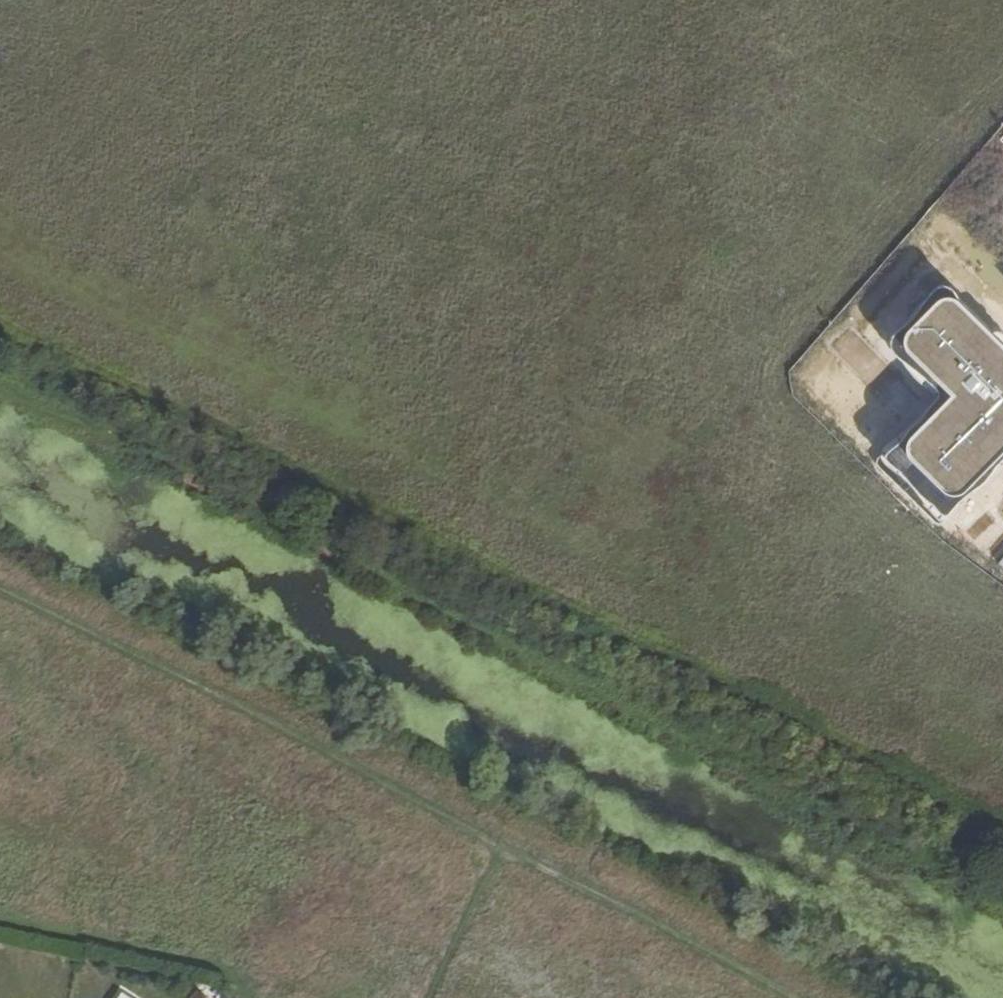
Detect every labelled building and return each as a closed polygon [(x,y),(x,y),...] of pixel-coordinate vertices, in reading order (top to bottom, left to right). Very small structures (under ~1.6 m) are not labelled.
[(1002,458),(1002,342),(946,287),(890,344),(945,398),(879,465),(939,523),(1002,458)] [(198,990),(191,997),(208,997),(198,990)]
